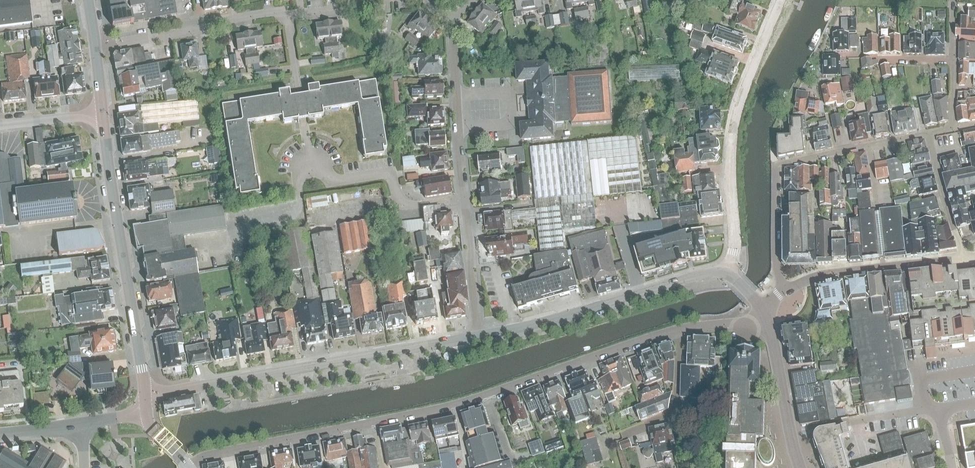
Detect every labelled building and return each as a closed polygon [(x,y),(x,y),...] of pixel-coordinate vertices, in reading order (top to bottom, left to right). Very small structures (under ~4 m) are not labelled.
[(29,0),(0,0),(0,27),(32,23),(29,0)] [(108,3),(110,12),(112,27),(177,15),(174,1),(163,3),(163,0),(108,0),(108,3)] [(215,0),(202,0),(204,11),(216,9),(215,0)] [(216,9),(229,7),(227,0),(215,0),(216,9)] [(528,0),(515,0),(517,11),(515,11),(516,18),(522,17),(521,14),(529,12),(528,0)] [(529,12),(538,11),(538,15),(544,14),(543,7),(541,7),(540,0),(528,0),(529,12)] [(579,0),(567,0),(567,3),(565,3),(567,10),(573,9),(572,6),(580,4),(579,0)] [(649,12),(654,11),(652,0),(646,0),(649,12)] [(736,0),(735,0),(730,12),(739,15),(736,24),(754,31),(758,21),(759,20),(760,18),(760,15),(760,13),(755,11),(755,10),(743,5),(744,3),(736,0)] [(604,10),(602,1),(596,2),(598,12),(604,10)] [(482,5),(475,14),(487,24),(490,20),(491,21),(494,18),(492,17),(494,14),(482,5)] [(588,8),(581,9),(583,20),(590,18),(588,8)] [(577,21),(583,20),(581,9),(575,10),(577,21)] [(922,22),(922,9),(913,9),(913,20),(915,20),(915,22),(922,22)] [(968,9),(968,18),(960,18),(960,26),(956,26),(955,36),(959,36),(959,41),(974,41),(974,23),(972,23),(972,19),(974,19),(974,9),(968,9)] [(419,32),(428,20),(418,13),(409,24),(412,26),(410,28),(413,30),(415,29),(419,32)] [(569,25),(567,13),(559,15),(561,27),(569,25)] [(487,24),(475,14),(467,23),(479,33),(481,30),(483,32),(485,29),(484,27),(487,24)] [(555,28),(554,15),(544,17),(546,29),(555,28)] [(856,19),(847,19),(847,32),(849,32),(849,34),(856,34),(856,32),(857,32),(856,19)] [(428,20),(419,32),(423,35),(421,37),(424,39),(426,37),(428,39),(437,28),(428,20)] [(330,50),(324,50),(324,55),(332,54),(338,54),(336,38),(342,37),(340,22),(328,23),(330,50)] [(492,28),(498,32),(502,27),(496,22),(492,28)] [(701,22),(696,22),(693,29),(703,33),(703,32),(713,35),(714,32),(717,33),(713,42),(743,53),(748,40),(701,22)] [(323,45),(324,50),(330,50),(328,23),(315,25),(317,40),(325,39),(325,45),(323,45)] [(57,32),(59,44),(77,40),(75,28),(57,32)] [(494,37),(498,32),(492,28),(488,32),(494,37)] [(15,42),(13,32),(5,33),(6,43),(15,42)] [(260,32),(248,34),(252,65),(259,64),(257,54),(253,55),(252,49),(262,47),(260,32)] [(692,40),(703,44),(706,36),(694,32),(691,37),(684,35),(683,37),(691,40),(692,40)] [(834,48),(834,52),(834,53),(836,52),(846,52),(849,52),(848,34),(848,33),(845,33),(836,34),(833,34),(834,48)] [(246,66),(252,65),(248,34),(235,36),(238,51),(248,50),(249,55),(244,56),(246,66)] [(410,44),(415,37),(410,34),(405,40),(410,44)] [(944,56),(944,34),(927,35),(927,49),(925,49),(925,56),(944,56)] [(858,47),(858,35),(850,36),(850,48),(858,47)] [(877,54),(877,35),(867,36),(867,39),(862,39),(862,43),(863,43),(863,54),(877,54)] [(899,54),(899,35),(889,35),(889,38),(879,38),(879,54),(899,54)] [(921,54),(921,35),(909,35),(909,37),(903,37),(904,54),(909,54),(921,54)] [(419,41),(415,37),(410,44),(415,47),(419,41)] [(79,52),(77,40),(59,44),(61,55),(79,52)] [(700,52),(700,51),(703,44),(692,40),(691,40),(689,47),(700,52)] [(194,44),(193,43),(190,43),(189,45),(181,46),(183,61),(189,60),(190,68),(197,67),(196,59),(198,59),(196,43),(194,44)] [(974,43),(959,43),(959,61),(974,61),(974,55),(974,43)] [(57,46),(46,47),(48,63),(49,69),(59,68),(57,46)] [(144,54),(142,48),(131,51),(131,50),(116,53),(115,52),(113,56),(114,61),(115,70),(116,77),(120,77),(118,79),(121,95),(124,97),(139,94),(138,91),(145,89),(145,90),(161,87),(162,94),(176,91),(173,74),(177,73),(174,60),(157,64),(157,63),(151,64),(149,53),(144,54)] [(700,51),(700,52),(696,62),(709,67),(706,76),(731,85),(739,62),(714,53),(713,56),(700,51)] [(79,52),(61,55),(64,67),(81,64),(79,52)] [(430,58),(430,54),(417,55),(417,57),(409,57),(409,63),(415,63),(416,68),(417,68),(418,75),(424,75),(428,76),(429,75),(442,74),(441,60),(434,58),(430,58)] [(29,81),(26,55),(5,58),(8,83),(1,84),(4,102),(26,99),(24,82),(29,81)] [(238,67),(236,55),(229,56),(231,68),(238,67)] [(839,71),(839,56),(823,56),(823,76),(839,75),(839,71)] [(871,62),(871,58),(861,59),(862,68),(872,66),(872,65),(876,64),(876,61),(871,62)] [(959,62),(959,75),(959,85),(964,85),(965,84),(965,78),(967,78),(967,76),(967,75),(974,76),(974,64),(969,63),(959,62)] [(47,98),(43,63),(38,64),(40,80),(33,80),(35,99),(47,98)] [(43,63),(47,98),(58,96),(57,78),(50,78),(49,69),(48,63),(43,63)] [(548,79),(547,63),(516,65),(517,81),(527,80),(528,93),(527,93),(526,94),(528,111),(528,112),(530,112),(531,123),(520,124),(522,140),(553,137),(552,124),(564,123),(564,121),(571,120),(571,125),(612,122),(608,72),(567,75),(568,77),(548,79)] [(890,76),(889,64),(881,66),(883,82),(891,80),(890,76)] [(679,79),(679,66),(629,68),(629,81),(679,79)] [(79,69),(79,67),(60,70),(61,79),(63,79),(65,96),(85,93),(82,69),(79,69)] [(268,76),(267,69),(255,71),(256,78),(268,76)] [(850,77),(841,79),(843,88),(852,86),(850,77)] [(379,100),(375,79),(357,82),(358,82),(319,89),(318,85),(307,87),(308,94),(299,95),(290,97),(289,90),(278,92),(278,96),(239,102),(221,105),(224,125),(225,125),(235,191),(238,190),(239,196),(259,193),(256,178),(255,178),(247,123),(282,118),(283,123),(298,120),(303,119),(308,118),(323,116),(322,111),(357,105),(363,142),(362,143),(364,158),(384,155),(383,149),(386,148),(378,100),(379,100)] [(443,96),(442,81),(424,82),(424,87),(412,88),(412,96),(425,95),(425,97),(427,97),(427,98),(433,98),(433,96),(436,96),(436,98),(442,97),(442,96),(443,96)] [(942,94),(940,81),(931,82),(933,96),(942,94)] [(843,105),(839,83),(822,87),(826,105),(836,103),(837,106),(843,105)] [(809,93),(797,92),(794,115),(805,117),(805,113),(817,115),(818,108),(819,102),(808,100),(809,93)] [(885,137),(889,136),(889,135),(890,135),(886,116),(884,116),(884,112),(888,111),(886,97),(875,98),(882,136),(884,136),(885,137)] [(948,104),(946,97),(934,100),(939,124),(948,122),(946,113),(948,113),(946,105),(948,104)] [(865,100),(867,113),(868,116),(875,114),(875,118),(870,119),(874,138),(876,137),(877,138),(881,137),(882,136),(875,98),(865,100)] [(937,124),(931,98),(920,101),(925,127),(937,124)] [(969,121),(974,121),(974,98),(967,99),(967,103),(968,108),(969,121)] [(958,123),(969,121),(968,108),(967,103),(967,99),(966,99),(967,102),(957,103),(957,109),(956,109),(958,123)] [(689,110),(689,100),(675,101),(676,111),(689,110)] [(198,121),(197,101),(159,105),(137,108),(137,113),(117,116),(120,137),(158,132),(158,125),(198,121)] [(427,110),(426,106),(406,107),(407,119),(427,117),(428,126),(444,124),(443,109),(427,110)] [(714,114),(714,110),(700,110),(702,132),(718,132),(721,129),(720,122),(723,120),(723,116),(720,114),(720,113),(714,114)] [(916,131),(912,110),(890,114),(894,136),(916,131)] [(868,116),(867,113),(855,115),(856,122),(849,124),(853,142),(867,139),(866,134),(871,133),(868,116)] [(842,128),(839,115),(830,117),(833,130),(842,128)] [(644,116),(638,118),(648,163),(655,161),(654,154),(650,155),(648,146),(651,145),(649,137),(655,135),(658,135),(654,121),(648,122),(648,121),(646,121),(644,116)] [(806,131),(806,119),(792,120),(793,137),(778,137),(775,140),(775,145),(778,147),(778,159),(803,155),(803,137),(802,137),(802,132),(806,131)] [(828,127),(826,119),(818,120),(820,129),(815,130),(814,141),(816,152),(832,148),(828,127)] [(963,133),(965,142),(961,143),(961,147),(974,144),(974,142),(974,130),(963,133)] [(179,141),(178,131),(150,136),(150,135),(120,140),(122,155),(149,151),(148,146),(179,141)] [(429,134),(429,131),(415,132),(416,146),(429,145),(429,148),(431,148),(432,149),(436,148),(437,147),(445,147),(444,145),(446,144),(446,140),(444,139),(443,133),(429,134)] [(710,141),(710,137),(688,140),(689,148),(687,148),(688,154),(685,154),(684,150),(673,152),(676,174),(695,171),(694,164),(700,163),(700,164),(719,162),(717,151),(720,150),(718,141),(716,141),(716,140),(710,141)] [(59,154),(80,151),(78,138),(53,142),(53,141),(27,145),(29,167),(46,165),(44,154),(59,152),(59,154)] [(535,209),(511,212),(512,221),(536,219),(540,252),(564,250),(562,231),(596,227),(593,198),(641,193),(635,138),(619,142),(619,139),(530,148),(535,200),(535,201),(535,209)] [(914,154),(926,151),(924,141),(908,144),(910,156),(914,155),(914,154)] [(220,163),(218,147),(206,148),(208,164),(220,163)] [(974,184),(974,150),(969,151),(973,169),(962,171),(958,155),(954,156),(941,159),(942,160),(941,162),(942,166),(943,166),(946,176),(943,176),(947,190),(960,187),(963,187),(969,185),(974,184)] [(82,160),(80,151),(59,154),(59,152),(44,154),(46,165),(46,167),(61,164),(61,169),(58,169),(58,171),(47,172),(48,183),(66,180),(65,171),(66,170),(65,163),(82,160)] [(930,163),(926,151),(914,154),(914,155),(910,156),(912,165),(910,165),(912,171),(914,179),(932,175),(930,167),(927,168),(926,164),(930,163)] [(448,170),(446,153),(429,155),(429,159),(419,160),(420,169),(430,167),(431,172),(448,170)] [(858,177),(869,175),(865,153),(854,155),(858,177)] [(3,228),(3,226),(6,226),(6,228),(18,227),(18,225),(20,225),(76,218),(74,204),(76,204),(76,198),(74,199),(72,185),(23,191),(20,159),(11,160),(9,157),(5,155),(1,154),(0,154),(0,229),(3,228)] [(503,162),(502,155),(479,158),(480,171),(482,173),(495,171),(495,173),(500,172),(500,171),(501,171),(500,162),(503,162)] [(417,156),(405,156),(405,166),(417,166),(417,156)] [(163,176),(162,170),(162,167),(167,167),(166,159),(155,161),(155,160),(145,162),(144,161),(124,163),(126,182),(146,179),(146,176),(148,176),(149,178),(163,176)] [(900,159),(887,161),(888,169),(890,177),(891,183),(904,180),(903,176),(901,166),(900,159)] [(888,169),(886,161),(874,163),(876,180),(889,177),(888,169)] [(818,168),(811,167),(785,169),(784,191),(811,191),(811,183),(813,183),(813,185),(818,185),(818,168)] [(829,186),(829,169),(822,170),(822,173),(819,173),(819,186),(829,186)] [(849,196),(857,195),(857,190),(855,178),(854,169),(846,171),(848,191),(849,196)] [(668,220),(668,221),(676,220),(679,227),(698,225),(697,212),(700,212),(701,218),(723,215),(720,192),(716,192),(697,195),(698,202),(668,204),(665,186),(659,186),(657,170),(651,171),(655,195),(657,195),(659,207),(661,221),(668,220)] [(697,195),(716,192),(714,175),(693,177),(694,195),(697,195)] [(858,177),(855,178),(857,190),(857,195),(862,194),(861,191),(871,189),(869,175),(858,177)] [(531,197),(529,176),(516,177),(519,199),(531,197)] [(843,201),(842,188),(840,188),(840,176),(831,177),(832,206),(838,206),(838,201),(843,201)] [(450,194),(447,177),(416,183),(416,187),(423,186),(425,199),(450,194)] [(692,187),(690,177),(682,179),(684,192),(691,191),(691,187),(692,187)] [(936,186),(934,177),(912,182),(910,185),(910,188),(913,189),(916,189),(918,196),(937,192),(937,190),(938,189),(937,187),(936,186)] [(501,200),(502,200),(502,197),(512,196),(510,183),(500,184),(500,182),(480,184),(482,195),(484,206),(501,204),(501,200)] [(963,200),(963,198),(966,197),(965,193),(974,191),(974,184),(969,185),(963,187),(960,187),(947,190),(950,202),(963,200)] [(148,187),(148,186),(127,188),(130,211),(151,208),(151,215),(174,212),(171,191),(153,193),(152,186),(148,187)] [(831,209),(830,192),(819,192),(819,209),(831,209)] [(862,194),(857,195),(858,207),(859,220),(862,260),(863,262),(879,260),(879,259),(879,257),(878,251),(877,247),(873,210),(873,205),(871,206),(869,193),(862,194)] [(308,198),(310,209),(331,205),(329,194),(308,198)] [(812,197),(789,196),(790,219),(782,219),(783,262),(786,267),(815,266),(812,197)] [(903,204),(901,197),(893,199),(895,206),(903,204)] [(903,228),(906,253),(906,257),(937,254),(934,220),(941,217),(936,198),(909,204),(911,221),(911,225),(909,225),(909,227),(903,228)] [(963,200),(950,202),(956,228),(970,225),(963,200)] [(225,229),(222,206),(148,216),(149,223),(132,226),(135,249),(142,248),(144,260),(141,261),(144,281),(146,282),(174,278),(180,316),(203,313),(193,249),(185,251),(183,235),(225,229)] [(874,210),(873,210),(877,247),(878,251),(879,257),(879,259),(879,257),(882,256),(885,256),(885,259),(905,256),(905,253),(906,253),(903,228),(902,228),(900,207),(880,209),(880,212),(877,212),(874,213),(874,210)] [(423,220),(423,224),(434,223),(435,230),(440,229),(441,235),(448,234),(448,229),(452,228),(452,227),(453,227),(452,220),(451,221),(450,214),(439,215),(439,214),(433,214),(432,208),(422,209),(423,220)] [(513,232),(512,221),(511,212),(511,211),(483,214),(485,224),(487,224),(487,231),(504,229),(504,233),(513,232)] [(846,211),(832,211),(832,224),(838,224),(838,217),(846,217),(846,211)] [(424,231),(423,224),(423,220),(394,223),(396,234),(424,231)] [(679,227),(676,220),(668,221),(668,220),(661,221),(663,230),(675,228),(678,228),(678,227),(680,227),(680,228),(680,231),(695,229),(695,232),(699,231),(698,225),(679,227)] [(847,235),(848,264),(863,262),(862,260),(859,220),(849,221),(850,235),(847,235)] [(370,250),(365,222),(339,226),(344,254),(370,250)] [(952,238),(947,223),(937,226),(938,240),(940,250),(956,248),(953,238),(952,238)] [(833,265),(832,224),(815,224),(815,234),(817,236),(817,265),(833,265)] [(94,229),(93,229),(92,229),(56,234),(58,255),(95,251),(96,251),(104,248),(98,233),(98,232),(97,231),(96,230),(95,230),(94,229)] [(318,298),(306,229),(281,233),(287,272),(302,269),(307,300),(297,302),(297,298),(292,299),(296,324),(300,323),(301,327),(303,327),(304,333),(305,332),(308,344),(327,341),(319,298),(318,298)] [(837,235),(837,229),(832,229),(833,262),(846,262),(845,235),(837,235)] [(604,230),(569,239),(572,250),(573,255),(581,283),(595,280),(599,296),(599,297),(621,291),(620,289),(616,272),(625,269),(623,262),(614,265),(604,230)] [(699,231),(695,232),(687,233),(687,235),(680,237),(679,236),(635,250),(643,277),(657,272),(673,267),(673,268),(688,264),(687,261),(690,260),(690,261),(706,259),(703,231),(699,231)] [(428,246),(425,232),(415,234),(418,248),(428,246)] [(529,244),(527,232),(505,235),(506,238),(486,240),(488,251),(489,253),(490,253),(490,255),(488,255),(489,258),(502,256),(502,258),(506,257),(506,256),(515,254),(514,253),(525,252),(524,244),(529,244)] [(342,274),(336,234),(312,238),(323,304),(322,305),(326,325),(331,324),(334,340),(354,336),(351,316),(343,318),(342,310),(341,310),(340,302),(335,302),(331,276),(342,274)] [(442,266),(447,293),(465,290),(463,267),(460,252),(440,255),(439,254),(438,248),(428,250),(430,261),(435,261),(436,267),(442,266)] [(569,261),(567,251),(533,255),(537,274),(535,274),(533,275),(531,276),(530,278),(529,280),(529,282),(529,284),(512,289),(518,309),(543,302),(542,299),(548,297),(548,299),(553,298),(553,296),(559,294),(560,298),(570,295),(569,291),(577,289),(573,272),(571,272),(568,261),(569,261)] [(84,261),(84,257),(21,264),(22,277),(77,271),(78,279),(91,277),(92,283),(109,280),(106,258),(89,261),(84,261)] [(409,273),(410,283),(430,280),(427,260),(415,262),(417,272),(409,273)] [(908,273),(910,292),(906,293),(906,302),(909,318),(911,340),(913,351),(925,349),(926,359),(936,358),(935,348),(965,344),(964,340),(974,338),(974,268),(972,272),(952,274),(952,270),(941,271),(941,270),(932,270),(914,272),(914,275),(909,276),(909,273),(908,273)] [(910,292),(908,273),(901,273),(885,275),(888,300),(886,300),(888,319),(889,319),(901,318),(902,325),(909,325),(908,318),(906,302),(906,293),(910,292)] [(890,323),(889,319),(888,319),(886,300),(884,300),(880,275),(845,280),(847,302),(849,301),(852,320),(849,320),(854,350),(856,350),(864,403),(894,399),(895,402),(910,400),(902,341),(901,341),(898,321),(890,323)] [(54,294),(52,277),(41,279),(43,295),(54,294)] [(172,288),(171,281),(163,282),(163,285),(145,287),(148,301),(156,300),(157,301),(163,300),(163,299),(171,297),(169,289),(172,288)] [(407,306),(403,281),(385,284),(389,309),(381,310),(385,330),(406,327),(403,307),(407,306)] [(370,286),(364,282),(354,283),(349,290),(355,321),(359,320),(361,335),(383,331),(380,316),(374,317),(374,315),(375,315),(370,286)] [(814,325),(809,325),(809,329),(814,329),(814,328),(823,327),(822,322),(832,320),(831,313),(846,311),(842,282),(832,284),(832,283),(825,284),(825,285),(815,287),(817,300),(818,300),(820,312),(816,312),(816,315),(814,323),(814,325)] [(11,297),(17,290),(10,284),(4,291),(11,297)] [(102,291),(102,288),(88,290),(89,294),(74,296),(63,298),(63,295),(54,296),(56,308),(59,307),(61,326),(75,324),(103,320),(101,311),(115,309),(112,289),(102,291)] [(437,321),(431,289),(405,293),(408,307),(412,306),(415,325),(437,321)] [(465,290),(447,293),(441,295),(445,320),(465,316),(462,305),(467,304),(465,290)] [(177,313),(176,305),(169,306),(169,309),(155,311),(150,312),(153,330),(156,329),(156,330),(168,328),(169,330),(172,329),(173,328),(175,327),(173,314),(177,313)] [(296,329),(292,311),(274,314),(275,323),(267,325),(271,351),(293,347),(290,330),(296,329)] [(7,334),(11,334),(9,316),(2,317),(4,329),(7,329),(7,334)] [(240,339),(236,319),(216,323),(218,336),(216,336),(217,339),(219,338),(219,342),(211,343),(215,361),(236,357),(233,340),(240,339)] [(267,341),(264,324),(241,328),(244,343),(246,355),(264,352),(262,342),(267,341)] [(811,364),(807,325),(801,326),(795,326),(795,327),(781,328),(783,346),(787,345),(790,367),(811,364)] [(112,331),(111,330),(89,334),(90,335),(77,337),(79,348),(92,346),(93,354),(108,351),(110,353),(113,352),(113,350),(115,350),(113,337),(114,335),(112,331)] [(15,334),(18,355),(25,354),(22,333),(15,334)] [(183,345),(181,333),(155,337),(161,370),(180,367),(180,366),(186,364),(184,354),(178,356),(176,346),(183,345)] [(716,340),(688,339),(688,366),(681,366),(680,398),(700,398),(701,367),(714,367),(714,374),(722,374),(722,358),(715,358),(716,340)] [(661,360),(660,361),(662,366),(663,379),(664,383),(673,384),(675,357),(674,352),(675,352),(671,341),(657,346),(661,360)] [(209,362),(205,343),(184,347),(185,353),(187,355),(189,365),(209,362)] [(646,385),(663,379),(662,366),(660,361),(659,361),(654,348),(638,354),(643,368),(640,369),(646,385)] [(722,464),(726,464),(726,467),(755,467),(756,458),(760,458),(766,458),(766,451),(756,450),(756,440),(763,441),(764,404),(764,403),(757,403),(757,385),(760,385),(760,364),(760,353),(755,353),(755,351),(737,350),(737,352),(731,352),(729,387),(730,387),(728,430),(727,430),(726,443),(727,443),(727,450),(723,450),(722,464)] [(68,365),(79,364),(81,363),(80,352),(67,353),(68,365)] [(39,353),(32,354),(33,367),(40,367),(39,353)] [(631,384),(620,357),(601,365),(606,377),(600,379),(609,404),(616,402),(612,391),(626,386),(631,384)] [(79,364),(68,365),(67,365),(68,371),(65,371),(57,381),(71,392),(80,381),(89,380),(91,392),(115,390),(114,378),(116,377),(116,376),(113,376),(112,365),(90,367),(90,362),(81,363),(79,364)] [(836,362),(820,363),(821,372),(837,370),(836,362)] [(791,374),(793,388),(801,426),(808,425),(815,424),(830,421),(826,399),(833,398),(831,386),(824,387),(823,382),(817,383),(815,370),(791,374)] [(19,371),(0,373),(0,412),(3,412),(3,409),(23,407),(19,371)] [(590,382),(585,371),(566,379),(574,400),(567,403),(575,425),(594,418),(592,413),(597,411),(591,397),(592,397),(596,400),(599,398),(600,396),(598,391),(599,391),(595,381),(590,382)] [(544,388),(545,391),(551,405),(556,403),(560,413),(557,414),(559,420),(565,418),(562,412),(568,410),(564,399),(567,398),(560,381),(544,388)] [(551,405),(545,391),(542,392),(540,386),(522,393),(527,407),(528,407),(530,412),(536,410),(540,421),(555,416),(551,405)] [(662,395),(659,386),(638,394),(641,403),(662,395)] [(51,403),(50,391),(36,392),(36,404),(51,403)] [(667,410),(671,394),(636,408),(641,420),(667,410)] [(199,399),(194,395),(167,400),(167,403),(163,403),(165,417),(177,415),(176,411),(193,408),(194,411),(200,410),(199,399)] [(521,410),(517,398),(504,403),(505,404),(504,404),(505,409),(507,409),(510,418),(509,418),(511,426),(518,424),(520,430),(530,426),(523,409),(521,410)] [(614,414),(611,404),(605,406),(608,416),(614,414)] [(489,427),(483,406),(470,410),(476,431),(475,431),(478,440),(480,439),(488,466),(482,467),(511,467),(509,460),(504,461),(496,434),(486,437),(483,429),(489,427)] [(488,466),(480,439),(478,440),(475,431),(476,431),(470,410),(460,413),(469,442),(466,443),(470,458),(469,466),(469,467),(482,467),(488,466)] [(444,420),(447,438),(459,436),(455,418),(444,420)] [(447,438),(444,420),(432,422),(436,440),(447,438)] [(409,427),(411,438),(408,439),(413,467),(418,466),(419,467),(455,467),(452,453),(450,453),(443,455),(443,450),(440,451),(442,461),(435,463),(424,465),(421,452),(425,452),(424,444),(431,443),(427,423),(409,427)] [(418,466),(413,467),(408,439),(411,438),(409,427),(401,429),(400,425),(380,429),(387,466),(392,465),(392,467),(419,467),(418,466)] [(672,441),(669,425),(649,429),(654,450),(652,450),(648,448),(645,449),(643,453),(643,456),(647,458),(651,457),(653,454),(655,454),(655,455),(657,464),(663,462),(661,454),(671,452),(669,442),(672,441)] [(961,429),(965,449),(965,455),(966,455),(974,454),(974,426),(961,429)] [(847,427),(836,430),(836,428),(819,431),(818,431),(817,432),(816,433),(815,434),(815,435),(814,437),(814,439),(814,440),(814,441),(824,467),(847,467),(839,439),(843,438),(844,438),(849,436),(847,427)] [(903,451),(898,432),(879,438),(884,457),(903,451)] [(926,433),(903,440),(912,467),(937,467),(926,433)] [(353,438),(355,450),(358,449),(361,467),(379,467),(375,447),(367,448),(365,439),(363,439),(362,436),(353,438)] [(599,450),(596,438),(581,442),(588,466),(596,464),(592,452),(599,450)] [(323,443),(327,461),(347,457),(349,467),(360,467),(357,451),(346,453),(344,439),(323,443)] [(545,453),(540,440),(528,445),(532,458),(545,453)] [(619,444),(622,451),(632,447),(629,440),(619,444)] [(552,442),(544,445),(547,454),(555,451),(552,442)] [(40,446),(28,465),(4,450),(0,456),(0,467),(62,467),(66,462),(40,446)] [(319,447),(311,448),(311,447),(306,448),(306,449),(298,450),(301,467),(320,467),(319,465),(322,465),(319,447)] [(292,450),(270,454),(273,467),(282,467),(285,466),(285,467),(295,466),(292,450)] [(260,455),(238,459),(240,467),(262,467),(260,455)] [(967,457),(966,457),(968,467),(974,467),(974,455),(967,457)] [(908,459),(875,467),(910,467),(908,459)]
